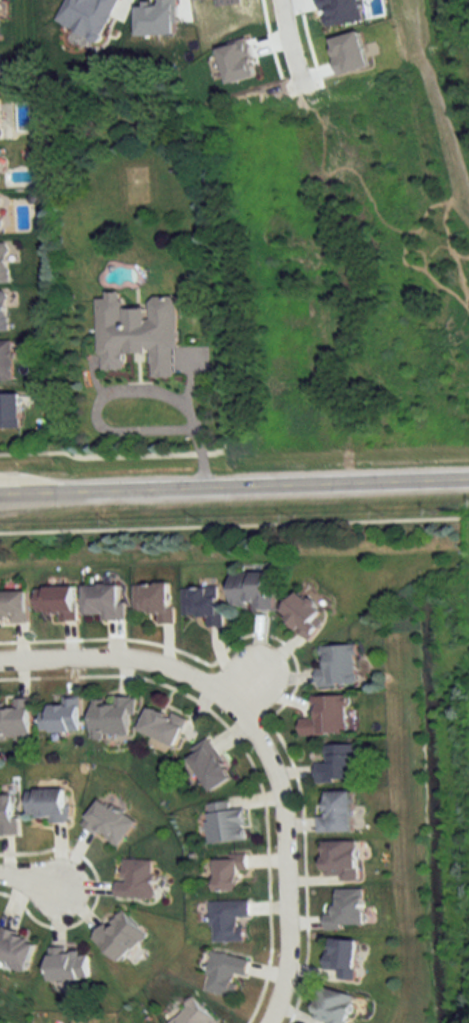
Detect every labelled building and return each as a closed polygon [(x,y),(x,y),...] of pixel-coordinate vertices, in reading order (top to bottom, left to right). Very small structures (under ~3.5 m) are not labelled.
[(9,284),(9,243),(0,243),(0,284),(9,284)] [(111,310),(111,336),(149,336),(149,329),(162,329),(162,310),(111,310)] [(12,341),(0,341),(0,382),(13,381),(12,341)] [(20,429),(20,392),(0,392),(0,429),(20,429)] [(232,609),(271,608),(271,572),(231,572),(232,609)] [(134,612),(157,612),(157,623),(174,622),(174,606),(170,606),(170,583),(134,583),(134,612)] [(84,585),(84,618),(124,617),(124,584),(84,585)] [(38,614),(59,614),(59,619),(76,619),(76,586),(38,586),(38,614)] [(207,616),(207,626),(221,626),(221,586),(183,586),(183,616),(207,616)] [(313,621),(322,610),(298,590),(278,614),(308,638),(318,626),(313,621)] [(28,621),(28,591),(0,591),(0,621),(28,621)] [(317,645),(318,685),(357,684),(356,644),(317,645)] [(300,735),(348,735),(347,695),(313,695),(313,718),(299,718),(300,735)] [(132,696),(113,696),(113,702),(92,701),(91,737),(132,737),(132,696)] [(80,697),(63,697),(63,706),(41,706),(41,731),(80,731),(80,697)] [(30,698),(14,698),(14,704),(0,704),(0,738),(30,738),(30,698)] [(175,746),(187,720),(151,704),(139,730),(175,746)] [(187,754),(210,792),(232,779),(209,740),(187,754)] [(355,744),(325,744),(325,763),(315,763),(315,782),(356,781),(355,744)] [(70,820),(70,789),(28,789),(28,820),(70,820)] [(325,815),(318,816),(318,832),(352,832),(352,791),(325,791),(325,815)] [(17,795),(0,795),(0,835),(18,835),(17,795)] [(82,824),(118,848),(136,821),(100,798),(82,824)] [(210,845),(247,839),(242,808),(231,810),(230,801),(204,805),(210,845)] [(357,841),(323,841),(323,881),(357,881),(357,841)] [(247,871),(247,856),(213,857),(215,893),(242,892),(241,871),(247,871)] [(118,898),(153,899),(154,860),(119,859),(118,898)] [(325,928),(364,928),(364,889),(335,889),(336,911),(325,911),(325,928)] [(211,942),(244,942),(244,920),(249,920),(249,902),(211,902),(211,942)] [(119,963),(147,936),(120,909),(92,936),(119,963)] [(26,968),(35,938),(0,928),(0,961),(26,968)] [(356,940),(327,939),(326,978),(355,979),(356,940)] [(87,980),(87,948),(49,948),(49,980),(87,980)] [(246,977),(249,958),(211,952),(204,991),(233,996),(237,975),(246,977)] [(354,995),(320,986),(312,1022),(347,1022),(354,995)] [(194,997),(167,1022),(218,1022),(194,997)]
